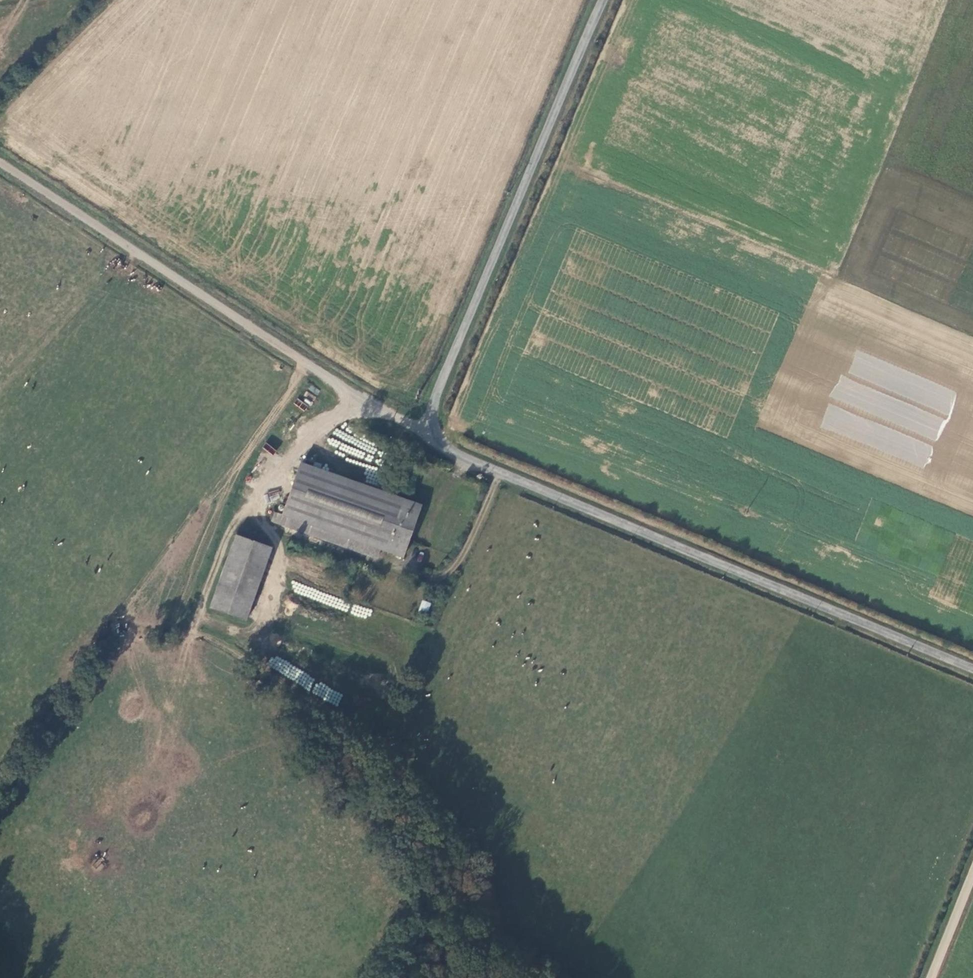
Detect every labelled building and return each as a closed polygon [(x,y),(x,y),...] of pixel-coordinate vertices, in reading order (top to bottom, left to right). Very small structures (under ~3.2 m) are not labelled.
[(849,408),(835,408),(835,422),(842,422),(842,421),(849,421),(849,419),(854,419),(854,428),(863,428),(863,415),(849,415),(849,408)] [(266,443),(263,448),(272,455),(276,450),(266,443)] [(401,558),(418,506),(298,466),(278,526),(377,558),(380,551),(401,558)] [(270,550),(237,536),(207,605),(240,619),(270,550)] [(429,613),(431,602),(421,600),(419,611),(429,613)]
